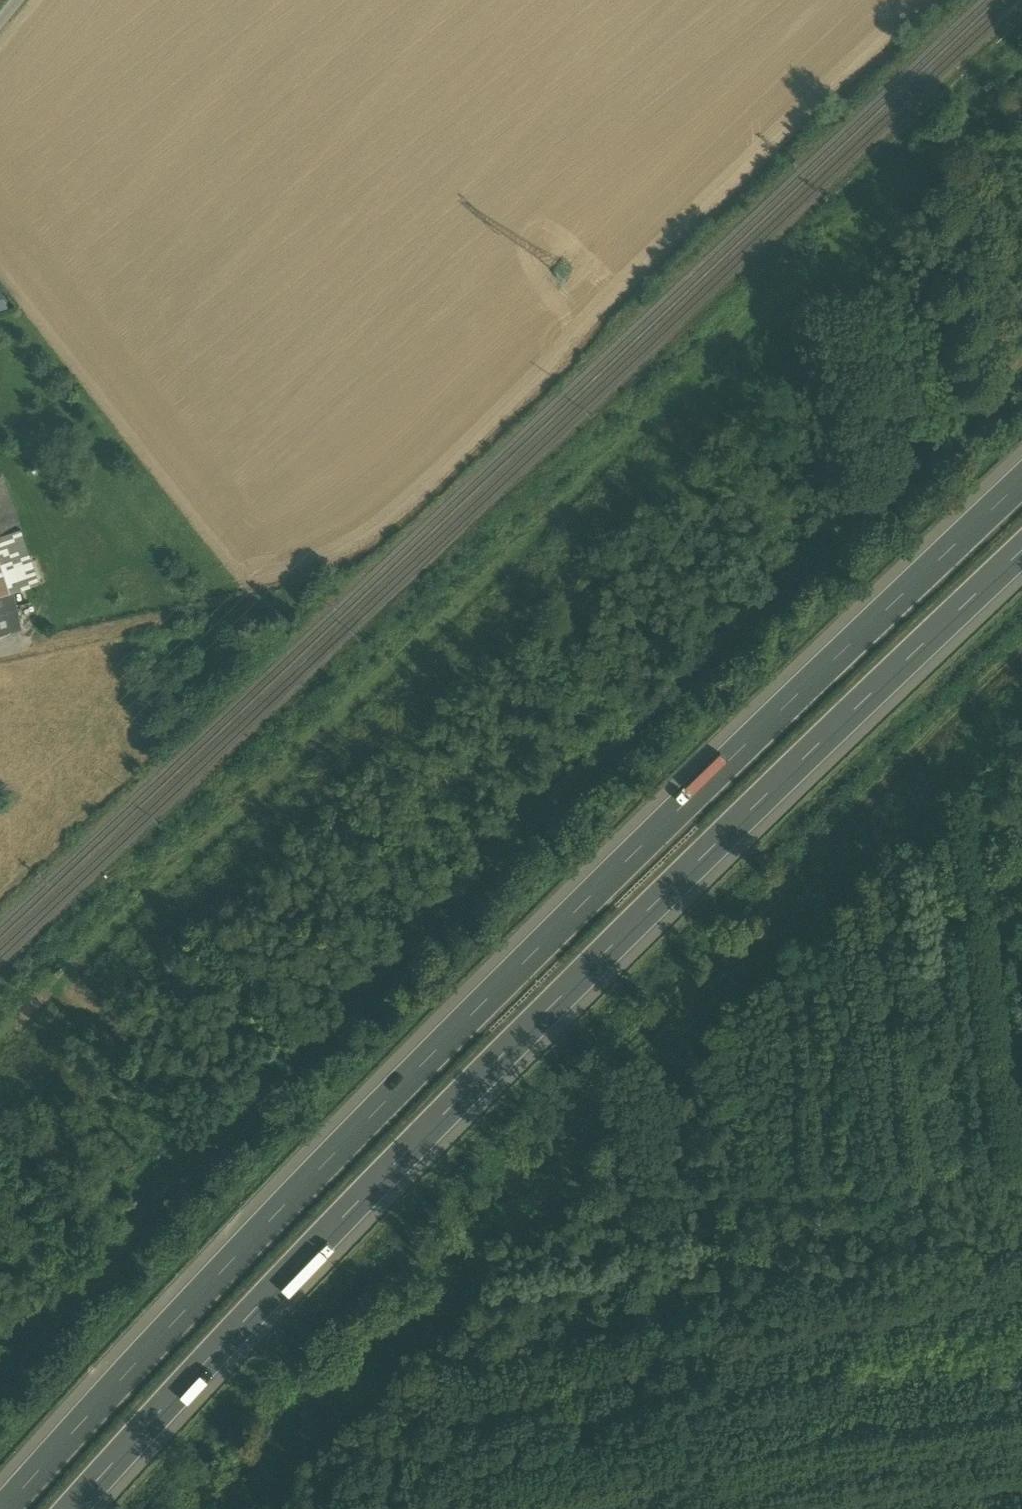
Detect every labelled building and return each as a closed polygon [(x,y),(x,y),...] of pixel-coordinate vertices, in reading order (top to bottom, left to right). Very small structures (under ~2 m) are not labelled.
[(24,434),(13,438),(16,447),(27,443),(24,434)] [(0,476),(0,557),(12,590),(39,582),(3,475),(0,476)] [(20,630),(12,590),(0,557),(0,634),(20,630)]
